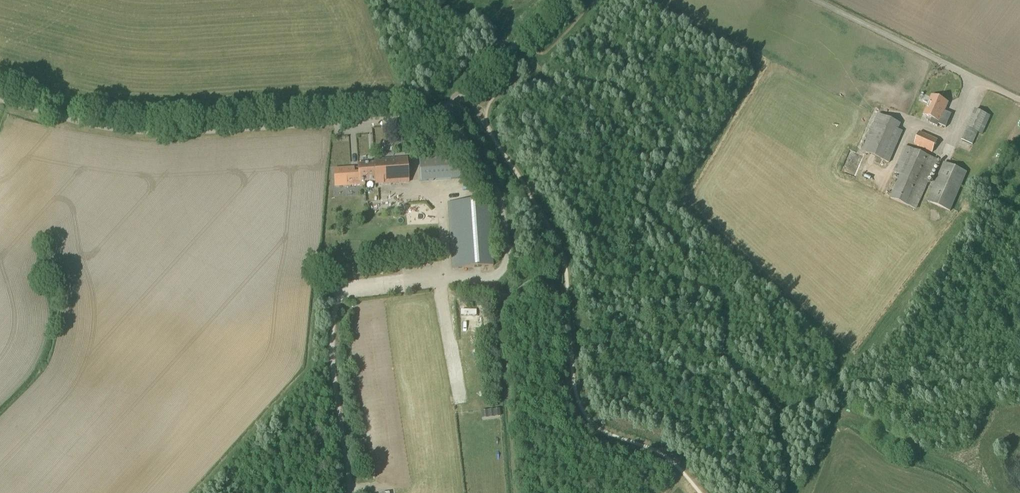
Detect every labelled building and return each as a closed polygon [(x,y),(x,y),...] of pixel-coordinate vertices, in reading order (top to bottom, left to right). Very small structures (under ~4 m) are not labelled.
[(932,96),(924,115),(932,118),(930,124),(937,127),(938,124),(945,128),(947,123),(941,120),(945,112),(945,111),(948,103),(932,96)] [(975,132),(983,135),(991,116),(977,110),(975,109),(967,128),(962,141),(970,145),(975,132)] [(889,163),(903,132),(898,130),(900,124),(878,114),(862,152),(889,163)] [(932,153),(938,140),(920,132),(914,145),(932,153)] [(920,201),(937,160),(905,146),(894,172),(901,175),(891,198),(916,209),(920,201)] [(867,158),(854,153),(846,172),(859,177),(867,158)] [(420,181),(461,178),(460,154),(419,156),(420,181)] [(346,169),(334,170),(335,187),(347,186),(364,185),(364,182),(376,181),(376,185),(409,183),(408,157),(374,160),(374,163),(358,164),(358,168),(346,169)] [(950,211),(967,173),(948,164),(944,163),(928,201),(950,211)] [(452,269),(473,268),(494,266),(489,200),(448,202),(452,269)]
